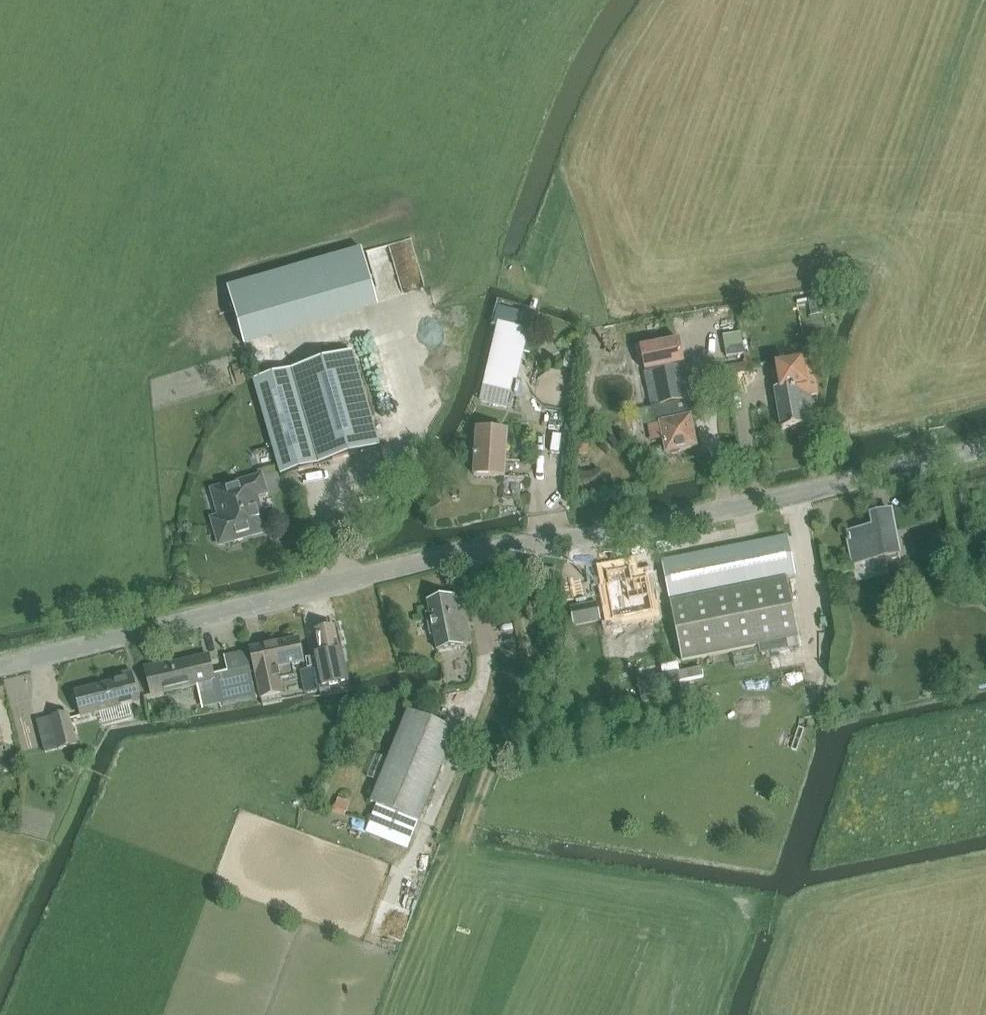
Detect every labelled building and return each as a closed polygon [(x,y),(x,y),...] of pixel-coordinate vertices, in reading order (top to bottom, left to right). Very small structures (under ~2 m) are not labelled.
[(226,288),(244,349),(377,310),(359,249),(226,288)] [(492,310),(520,316),(523,303),(495,297),(492,310)] [(498,326),(481,401),(507,407),(514,380),(525,333),(498,326)] [(742,333),(724,336),(728,357),(746,354),(742,333)] [(680,341),(641,348),(646,373),(685,365),(680,341)] [(254,381),(271,439),(282,476),(379,447),(374,432),(401,424),(378,345),(254,381)] [(274,367),(289,365),(286,346),(271,349),(274,367)] [(780,389),(776,390),(782,429),(782,430),(806,425),(804,417),(814,415),(811,396),(818,394),(813,362),(804,363),(803,360),(776,365),(780,389)] [(685,365),(646,373),(656,422),(660,421),(664,438),(664,439),(667,453),(670,452),(672,454),(680,453),(682,450),(696,447),(690,415),(695,414),(685,365)] [(569,375),(537,374),(536,396),(568,398),(569,375)] [(507,431),(475,429),(473,475),(505,477),(507,431)] [(589,440),(582,439),(580,451),(588,452),(589,440)] [(275,462),(259,469),(268,490),(284,482),(275,462)] [(212,524),(217,541),(222,544),(239,539),(242,534),(263,528),(254,496),(264,493),(259,477),(217,489),(222,504),(215,506),(219,518),(215,519),(212,524)] [(889,571),(886,557),(900,555),(892,515),(877,518),(879,530),(847,536),(852,562),(854,566),(857,578),(889,571)] [(661,562),(662,565),(650,568),(657,604),(669,600),(682,661),(801,637),(788,578),(796,576),(787,536),(661,562)] [(642,600),(638,583),(634,584),(630,566),(603,572),(606,588),(603,589),(606,608),(611,607),(613,616),(639,611),(637,601),(642,600)] [(426,614),(431,637),(435,636),(438,651),(472,645),(462,595),(428,602),(431,613),(426,614)] [(597,603),(571,608),(574,626),(601,620),(597,603)] [(323,666),(313,668),(318,690),(349,683),(346,666),(345,661),(342,662),(335,628),(316,632),(323,666)] [(267,645),(250,649),(255,673),(260,699),(261,699),(262,704),(263,706),(283,702),(282,699),(281,695),(282,694),(279,680),(293,677),(291,666),(302,664),(297,639),(267,645)] [(208,657),(146,671),(151,696),(197,685),(214,682),(219,705),(220,708),(257,700),(246,651),(224,656),(228,673),(213,677),(208,657)] [(442,659),(444,677),(456,675),(454,657),(442,659)] [(120,680),(76,692),(82,717),(100,712),(129,704),(138,702),(130,671),(119,674),(120,680)] [(638,681),(643,705),(682,697),(677,673),(638,681)] [(460,686),(444,689),(446,699),(462,695),(460,686)] [(408,711),(371,802),(378,805),(420,822),(457,731),(408,711)] [(68,714),(51,718),(59,750),(76,745),(68,714)] [(378,805),(368,828),(410,845),(420,822),(378,805)] [(335,807),(332,813),(344,818),(347,811),(335,807)]
